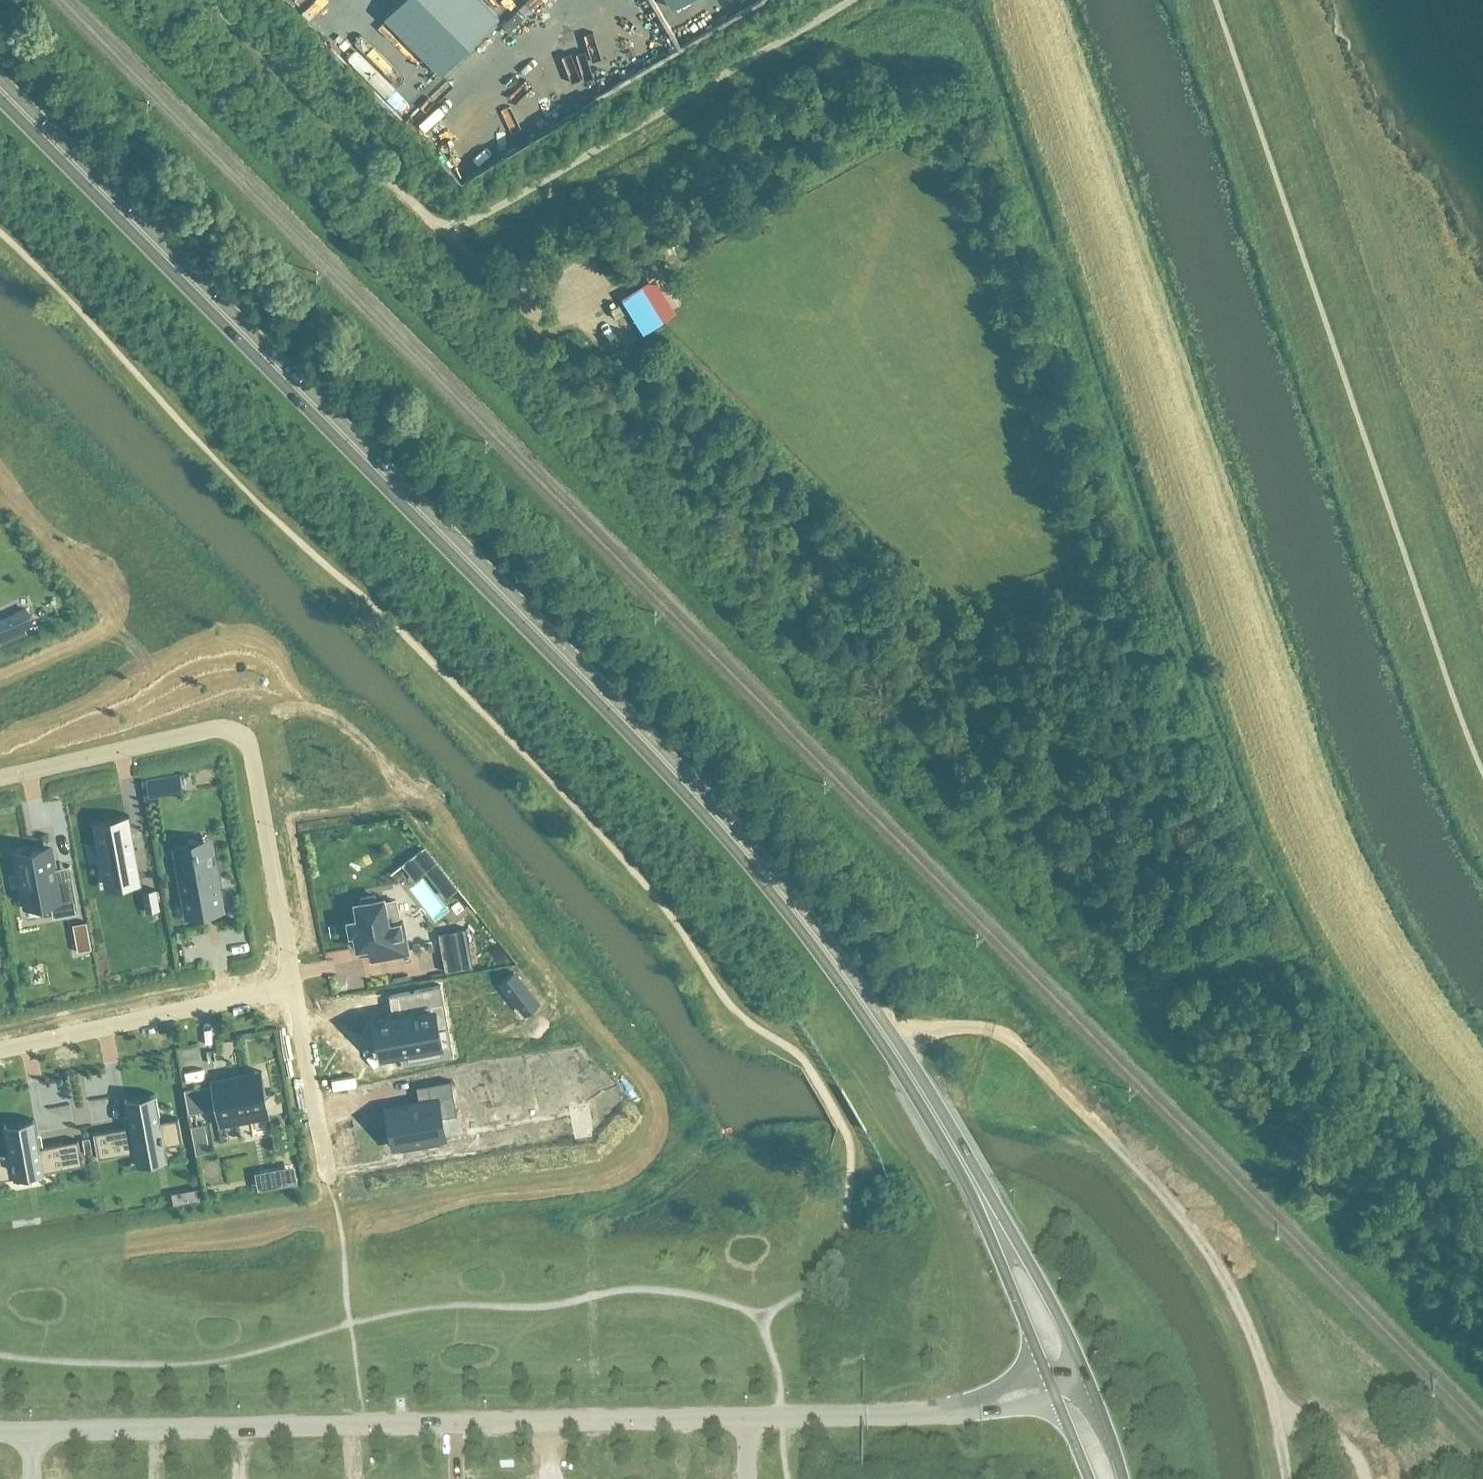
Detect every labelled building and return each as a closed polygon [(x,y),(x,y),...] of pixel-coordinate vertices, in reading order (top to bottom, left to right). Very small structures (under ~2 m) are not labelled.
[(401,1),(386,15),(443,72),(500,16),(484,0),(399,0),(401,1)] [(441,142),(461,178),(676,52),(646,0),(598,0),(620,37),(441,142)] [(622,297),(623,299),(643,330),(652,325),(653,326),(664,319),(658,309),(667,304),(665,301),(669,299),(661,285),(656,288),(655,286),(647,291),(643,284),(622,297)] [(0,617),(0,639),(17,631),(8,613),(0,617)] [(129,814),(93,820),(103,875),(119,872),(120,880),(140,876),(129,814)] [(437,860),(425,845),(413,855),(425,870),(437,860)] [(51,847),(16,853),(25,905),(51,900),(53,916),(79,911),(72,872),(56,875),(51,847)] [(194,851),(176,854),(187,915),(206,911),(205,908),(222,905),(211,848),(198,850),(198,848),(193,849),(194,851)] [(156,888),(143,891),(147,911),(159,909),(156,888)] [(369,944),(371,958),(408,952),(402,918),(400,918),(396,899),(384,901),(383,897),(376,898),(375,894),(361,896),(362,901),(356,902),(357,910),(359,918),(349,920),(351,931),(355,931),(358,946),(369,944)] [(90,941),(87,921),(73,923),(76,943),(90,941)] [(466,927),(439,932),(442,948),(469,943),(466,927)] [(539,1002),(514,971),(501,981),(519,1003),(526,1012),(539,1002)] [(400,1014),(376,1019),(383,1056),(407,1052),(408,1059),(441,1053),(432,1005),(444,1003),(441,984),(389,994),(390,995),(396,994),(400,1014)] [(220,1124),(269,1115),(265,1093),(266,1093),(262,1070),(211,1079),(215,1102),(216,1102),(220,1124)] [(431,1098),(388,1105),(389,1113),(390,1115),(394,1137),(394,1139),(396,1146),(399,1146),(401,1145),(438,1139),(440,1138),(443,1138),(440,1116),(457,1113),(451,1079),(428,1083),(431,1098)] [(202,1109),(198,1086),(184,1088),(188,1112),(202,1109)] [(130,1125),(94,1132),(98,1157),(135,1151),(165,1145),(183,1142),(178,1117),(160,1120),(155,1093),(154,1093),(155,1095),(150,1095),(127,1100),(126,1098),(125,1098),(130,1125)] [(0,1153),(0,1179),(14,1177),(44,1171),(70,1166),(65,1141),(40,1146),(35,1118),(34,1119),(34,1120),(6,1125),(6,1124),(5,1124),(10,1151),(0,1153)] [(210,1151),(207,1132),(192,1134),(196,1153),(210,1151)] [(296,1170),(270,1174),(272,1186),(298,1182),(296,1170)]
